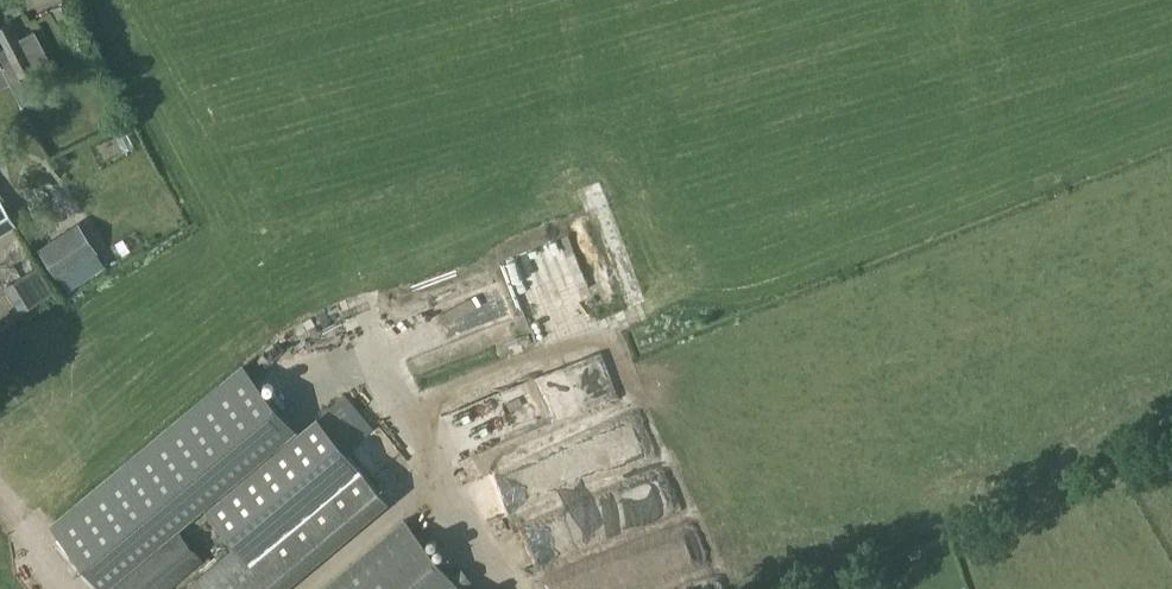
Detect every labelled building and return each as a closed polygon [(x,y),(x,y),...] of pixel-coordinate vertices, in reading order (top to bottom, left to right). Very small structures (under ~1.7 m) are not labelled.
[(9,81),(13,80),(11,76),(16,74),(16,75),(33,67),(33,65),(47,58),(33,31),(19,38),(10,20),(0,25),(0,63),(9,81)] [(3,232),(16,224),(0,197),(0,234),(3,232)] [(48,204),(52,216),(71,209),(67,198),(48,204)] [(77,223),(39,249),(67,290),(106,264),(98,251),(97,252),(77,223)] [(19,310),(37,299),(22,273),(4,284),(19,310)] [(553,383),(535,387),(542,415),(608,399),(598,359),(550,371),(553,383)] [(5,363),(0,367),(0,392),(17,381),(5,363)] [(284,415),(243,366),(150,444),(53,525),(94,573),(284,415)] [(404,518),(319,588),(464,588),(404,518)] [(103,586),(106,588),(167,588),(204,558),(176,525),(103,586)] [(292,569),(258,527),(238,544),(272,585),(292,569)]
